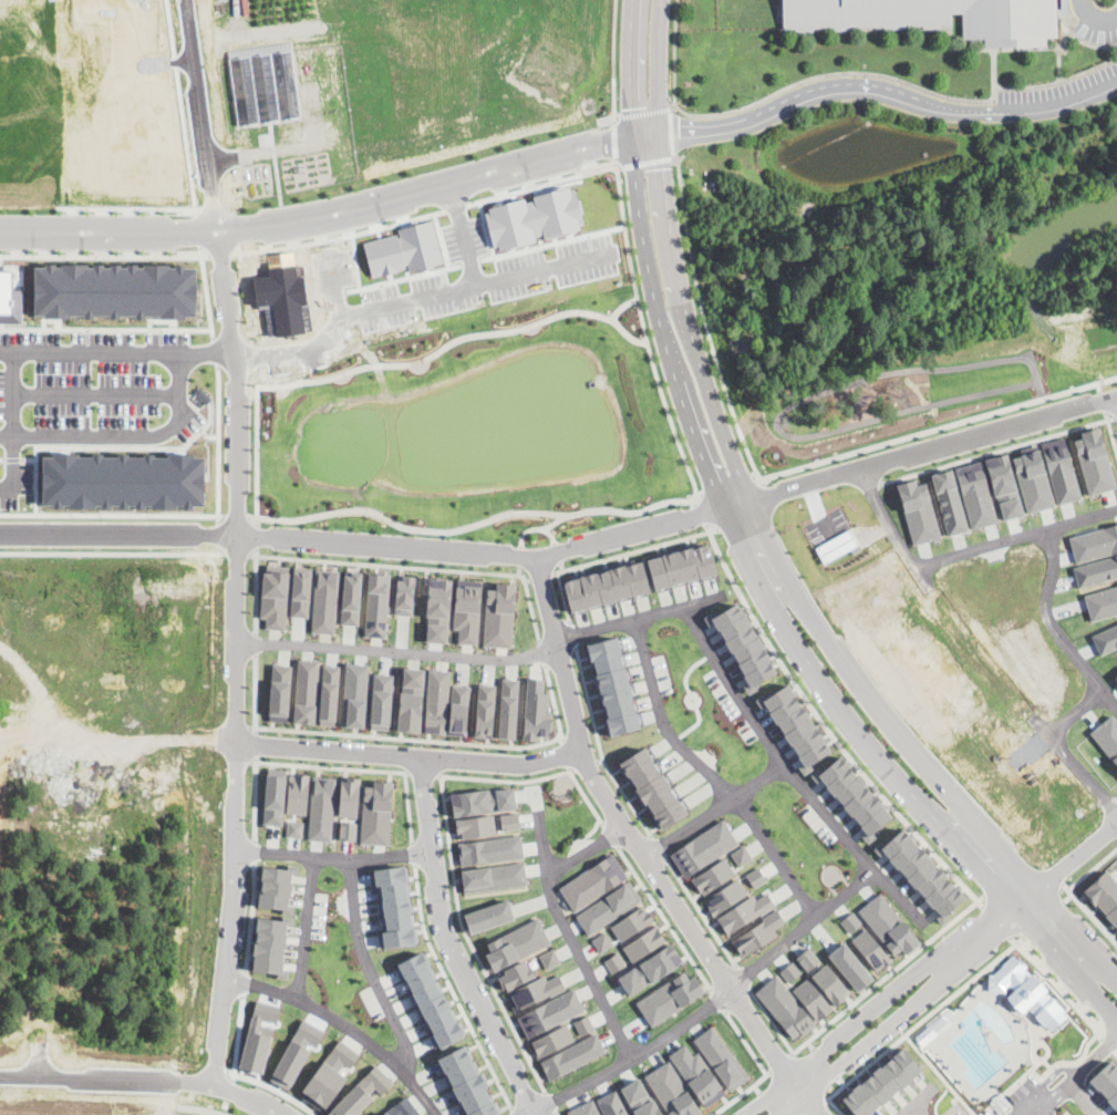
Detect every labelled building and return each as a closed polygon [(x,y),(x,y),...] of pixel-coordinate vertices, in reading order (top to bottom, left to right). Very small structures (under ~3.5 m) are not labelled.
[(782,28),(781,0),(1056,0),(1056,8),(1056,16),(1056,37),(1047,37),(1047,45),(983,47),(983,39),(962,39),(961,13),(950,13),(951,24),(940,24),(940,28),(922,28),(922,24),(901,25),(901,29),(883,29),(883,25),(852,27),(852,30),(834,30),(834,27),(813,28),(813,30),(795,31),(795,28),(782,28)] [(1059,8),(1059,0),(1067,0),(1067,16),(1056,16),(1056,8),(1059,8)] [(22,322),(22,289),(12,289),(13,270),(3,270),(3,264),(0,263),(0,322),(22,322)] [(37,266),(35,316),(196,318),(197,266),(37,266)] [(1080,432),(1099,426),(1116,487),(1089,495),(1073,440),(1082,437),(1080,432)] [(1064,436),(1082,498),(1058,505),(1041,443),(1064,436)] [(1037,444),(1056,505),(1027,514),(1010,457),(1022,454),(1020,450),(1037,444)] [(1006,453),(1024,515),(1003,520),(984,458),(1006,453)] [(43,455),(44,507),(204,508),(203,455),(43,455)] [(980,460),(997,520),(972,528),(954,467),(980,460)] [(930,474),(950,468),(968,529),(948,536),(930,474)] [(896,484),(914,478),(917,485),(927,482),(942,538),(913,546),(896,484)] [(1069,537),(1116,523),(1116,551),(1077,562),(1069,537)] [(717,574),(654,589),(647,559),(711,545),(717,574)] [(1073,567),(1116,554),(1116,577),(1079,587),(1073,567)] [(642,560),(650,590),(571,611),(565,585),(566,580),(642,560)] [(268,565),(290,567),(286,630),(265,629),(266,618),(260,617),(263,571),(267,572),(268,565)] [(294,566),(312,568),(309,617),(291,616),(294,566)] [(317,569),(339,571),(334,634),(311,632),(317,569)] [(345,570),(362,571),(358,624),(341,623),(345,570)] [(369,572),(390,574),(385,638),(364,637),(369,572)] [(397,575),(416,576),(413,615),(395,613),(397,575)] [(428,577),(452,579),(446,642),(426,640),(428,616),(425,616),(428,577)] [(457,578),(484,579),(478,646),(458,643),(459,629),(454,628),(457,578)] [(487,588),(496,589),(497,582),(517,584),(511,648),(483,646),(487,588)] [(1084,595),(1116,586),(1116,614),(1092,621),(1084,595)] [(736,602),(777,673),(756,685),(758,689),(747,695),(742,685),(748,682),(713,622),(709,624),(704,617),(714,611),(715,615),(736,602)] [(1092,636),(1116,624),(1116,648),(1100,655),(1092,636)] [(617,634),(641,727),(608,736),(587,654),(589,653),(587,643),(617,634)] [(298,659),(320,661),(316,724),(293,722),(298,659)] [(347,662),(369,664),(364,727),(341,726),(347,662)] [(273,664),(292,665),(288,722),(269,720),(273,664)] [(323,664),(340,665),(335,725),(319,724),(323,664)] [(403,667),(425,669),(420,732),(397,731),(403,667)] [(428,669),(451,670),(445,734),(424,732),(428,669)] [(374,673),(394,674),(390,730),(370,729),(374,673)] [(503,678),(519,679),(516,739),(498,739),(503,678)] [(528,678),(544,679),(542,693),(548,693),(547,711),(552,711),(550,737),(537,736),(537,740),(524,740),(528,678)] [(787,682),(832,750),(810,765),(813,767),(804,773),(799,767),(805,763),(766,704),(759,709),(753,699),(764,691),(767,695),(787,682)] [(479,683),(497,684),(492,739),(475,736),(479,683)] [(452,684),(469,686),(466,735),(448,734),(452,684)] [(1111,714),(1116,721),(1116,766),(1089,732),(1111,714)] [(645,746),(689,812),(662,829),(618,764),(645,746)] [(840,757),(891,816),(872,834),(877,838),(868,845),(860,836),(867,830),(820,778),(817,782),(810,775),(818,768),(823,774),(840,757)] [(268,767),(287,770),(282,825),(263,823),(268,767)] [(289,774),(310,775),(307,814),(287,813),(289,774)] [(312,776),(335,778),(331,840),(308,839),(312,776)] [(341,776),(360,777),(358,817),(339,816),(341,776)] [(364,786),(374,786),(374,780),(394,782),(390,846),(360,844),(364,786)] [(452,793),(488,788),(489,791),(513,787),(516,807),(455,816),(452,793)] [(500,815),(503,830),(520,827),(518,812),(500,815)] [(494,814),(496,834),(458,838),(455,819),(494,814)] [(723,818),(738,843),(686,877),(670,854),(723,818)] [(288,820),(303,822),(302,837),(286,836),(288,820)] [(342,820),(358,822),(355,840),(340,838),(342,820)] [(902,826),(912,837),(911,839),(965,897),(947,913),(950,917),(942,923),(935,917),(939,913),(883,855),(880,858),(871,848),(881,838),(886,843),(902,826)] [(520,834),(524,856),(461,865),(458,843),(520,834)] [(744,845),(753,857),(740,867),(731,854),(744,845)] [(612,853),(628,877),(576,911),(560,887),(612,853)] [(724,857),(735,874),(703,896),(692,879),(724,857)] [(462,869),(524,861),(527,885),(464,892),(462,869)] [(373,869),(406,865),(418,943),(385,948),(385,944),(373,869)] [(263,866),(293,870),(289,905),(294,906),(293,915),(282,912),(282,908),(258,906),(261,881),(258,880),(259,874),(262,874),(263,866)] [(758,866),(767,879),(755,888),(746,875),(758,866)] [(1106,869),(1116,881),(1116,933),(1080,892),(1106,869)] [(737,878),(747,894),(713,915),(709,908),(710,907),(705,899),(737,878)] [(629,880),(641,899),(589,935),(577,916),(629,880)] [(753,894),(756,898),(767,890),(777,905),(762,915),(761,912),(728,935),(717,918),(753,894)] [(880,892),(921,941),(906,954),(901,949),(894,954),(858,910),(880,892)] [(508,899),(515,918),(470,933),(464,915),(508,899)] [(611,926),(621,941),(654,919),(644,904),(611,926)] [(776,909),(785,922),(775,929),(778,935),(744,958),(731,941),(776,909)] [(852,911),(862,922),(849,932),(840,921),(852,911)] [(258,917),(282,919),(282,915),(294,916),(293,925),(287,925),(282,969),(289,970),(288,979),(277,978),(278,972),(254,970),(258,917)] [(537,917),(550,942),(495,971),(486,953),(492,951),(487,942),(537,917)] [(623,947),(632,961),(666,940),(656,926),(623,947)] [(866,928),(892,960),(886,967),(883,964),(877,970),(851,939),(866,928)] [(604,930),(613,943),(600,953),(591,939),(604,930)] [(671,942),(684,961),(630,995),(618,978),(671,942)] [(844,942),(873,979),(858,991),(828,954),(844,942)] [(808,947),(820,961),(808,971),(796,957),(808,947)] [(554,948),(561,962),(547,970),(539,954),(554,948)] [(422,951),(465,1035),(439,1049),(397,964),(422,951)] [(618,951),(625,964),(612,973),(603,960),(618,951)] [(990,974),(1012,956),(1068,1016),(1052,1035),(1032,1014),(1027,1009),(1022,1015),(1005,999),(1006,992),(987,990),(990,974)] [(525,960),(528,968),(531,967),(536,975),(508,990),(506,987),(503,988),(498,977),(500,975),(498,972),(525,960)] [(792,961),(801,972),(789,982),(779,971),(792,961)] [(826,962),(851,992),(836,1004),(811,975),(826,962)] [(684,971),(689,979),(695,974),(705,991),(651,1026),(637,1002),(684,971)] [(559,973),(566,988),(515,1013),(505,993),(545,974),(547,980),(559,973)] [(776,974),(816,1025),(804,1034),(801,1032),(793,1039),(755,992),(776,974)] [(808,978),(834,1008),(818,1021),(793,990),(808,978)] [(573,988),(585,1009),(528,1037),(517,1016),(573,988)] [(273,1027),(261,1025),(262,1019),(277,1022),(281,1006),(255,1001),(241,1069),(264,1073),(273,1027)] [(588,1015),(594,1029),(580,1035),(573,1022),(588,1015)] [(273,1081),(291,1088),(310,1042),(318,1045),(324,1029),(299,1019),(273,1081)] [(567,1023),(575,1040),(538,1059),(536,1054),(537,1054),(530,1041),(567,1023)] [(712,1026),(748,1077),(730,1091),(693,1040),(712,1026)] [(597,1032),(607,1052),(549,1081),(539,1061),(597,1032)] [(339,1037),(360,1054),(350,1067),(344,1063),(339,1070),(350,1077),(327,1109),(300,1091),(339,1037)] [(466,1043),(501,1114),(467,1114),(438,1057),(466,1043)] [(685,1043),(693,1055),(699,1052),(726,1093),(704,1108),(668,1055),(685,1043)] [(922,1070),(869,1114),(856,1114),(841,1098),(903,1046),(922,1070)] [(703,1113),(700,1114),(669,1114),(643,1074),(669,1059),(703,1113)] [(1110,1060),(1116,1067),(1116,1110),(1089,1080),(1110,1060)] [(373,1098),(356,1114),(329,1114),(327,1113),(376,1065),(393,1083),(382,1093),(376,1087),(369,1094),(373,1098)] [(639,1076),(662,1114),(636,1114),(620,1087),(639,1076)] [(616,1090),(628,1114),(605,1114),(597,1099),(616,1090)] [(407,1095),(422,1114),(381,1114),(407,1095)] [(592,1098),(601,1114),(568,1114),(567,1112),(592,1098)]
